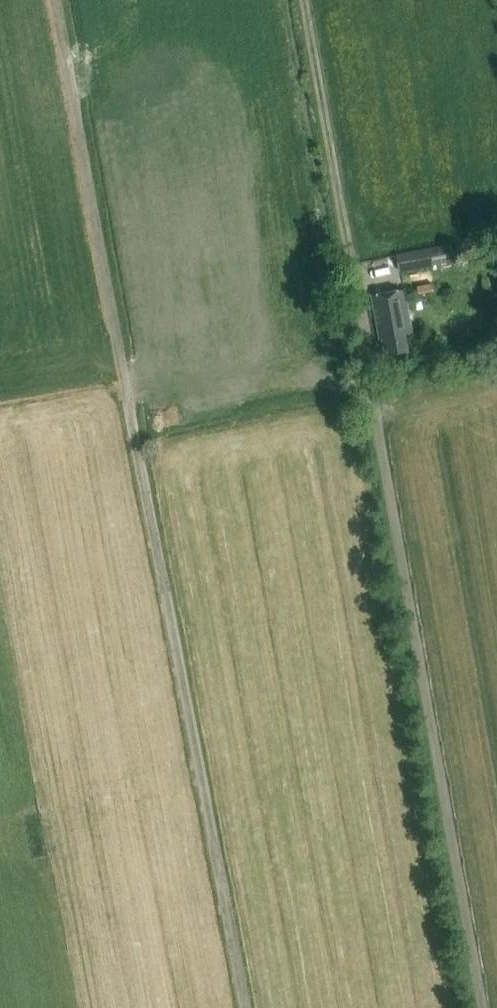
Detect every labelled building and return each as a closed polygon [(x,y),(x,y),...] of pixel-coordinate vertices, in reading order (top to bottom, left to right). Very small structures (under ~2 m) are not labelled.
[(424,250),(400,255),(403,272),(427,268),(453,263),(450,246),(424,250)] [(405,334),(413,332),(405,291),(372,297),(380,339),(383,339),(385,348),(389,347),(391,354),(408,350),(405,334)]
